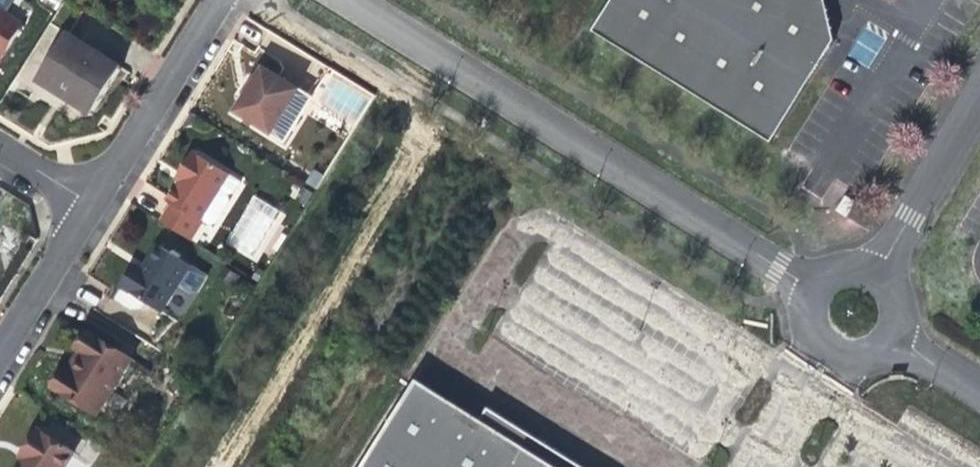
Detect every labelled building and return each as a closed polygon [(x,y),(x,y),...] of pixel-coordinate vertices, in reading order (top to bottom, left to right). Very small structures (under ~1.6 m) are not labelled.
[(595,27),(773,139),(837,36),(829,0),(611,0),(595,27)] [(23,25),(0,11),(0,61),(23,25)] [(91,113),(119,68),(65,34),(37,78),(63,95),(91,113)] [(234,114),(270,137),(298,92),(261,70),(248,92),(234,114)] [(310,100),(298,92),(270,137),(283,144),(310,100)] [(178,185),(195,157),(191,155),(174,182),(178,185)] [(200,224),(219,193),(229,177),(195,157),(178,185),(174,192),(166,205),(170,208),(159,225),(189,243),(200,224)] [(848,192),(839,207),(848,213),(857,197),(848,192)] [(219,193),(200,224),(207,229),(214,227),(228,205),(226,198),(219,193)] [(259,262),(284,211),(251,194),(225,245),(259,262)] [(162,313),(189,269),(154,248),(145,263),(139,272),(132,268),(120,287),(162,313)] [(70,378),(65,375),(55,392),(97,418),(131,362),(90,337),(78,355),(82,357),(70,378)] [(72,365),(65,375),(70,378),(82,357),(78,355),(72,365)] [(418,376),(361,466),(564,466),(418,376)] [(26,452),(31,455),(26,462),(23,466),(67,466),(72,459),(36,437),(26,452)] [(22,459),(26,462),(31,455),(26,452),(24,456),(22,459)]
